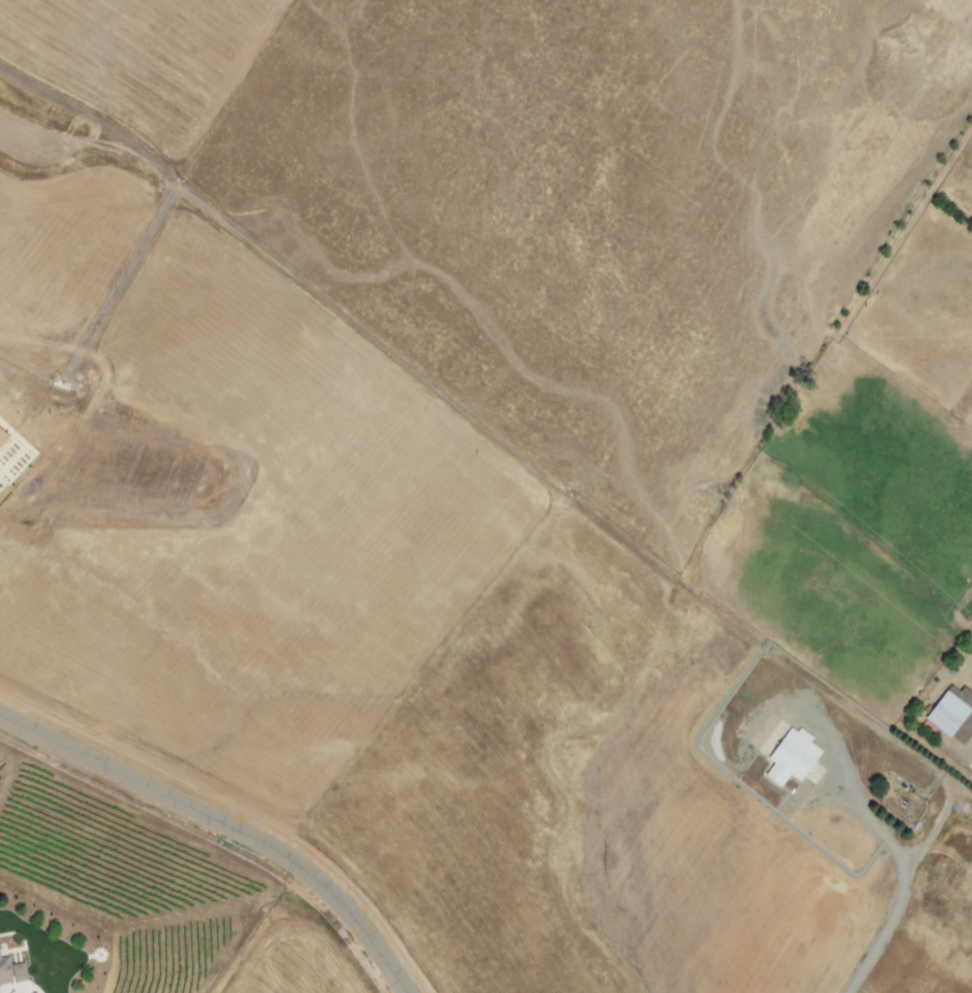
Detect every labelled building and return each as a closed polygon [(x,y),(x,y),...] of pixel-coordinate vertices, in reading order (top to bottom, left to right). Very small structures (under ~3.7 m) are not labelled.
[(962,746),(971,732),(971,728),(970,726),(971,723),(971,693),(963,687),(959,692),(950,685),(925,719),(962,746)] [(821,751),(809,743),(812,739),(791,725),(768,759),(773,763),(765,775),(781,786),(789,774),(800,782),(821,751)] [(27,980),(24,962),(10,964),(8,956),(0,958),(0,985),(27,980)]
